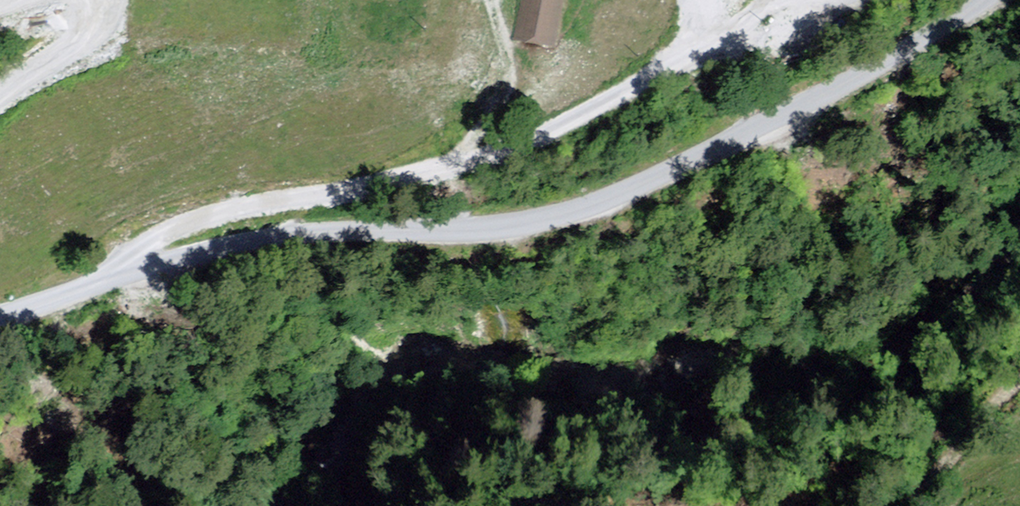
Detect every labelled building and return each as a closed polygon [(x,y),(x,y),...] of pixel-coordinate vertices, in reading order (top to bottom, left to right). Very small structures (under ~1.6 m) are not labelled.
[(507,46),(546,55),(559,0),(517,0),(507,46)]
